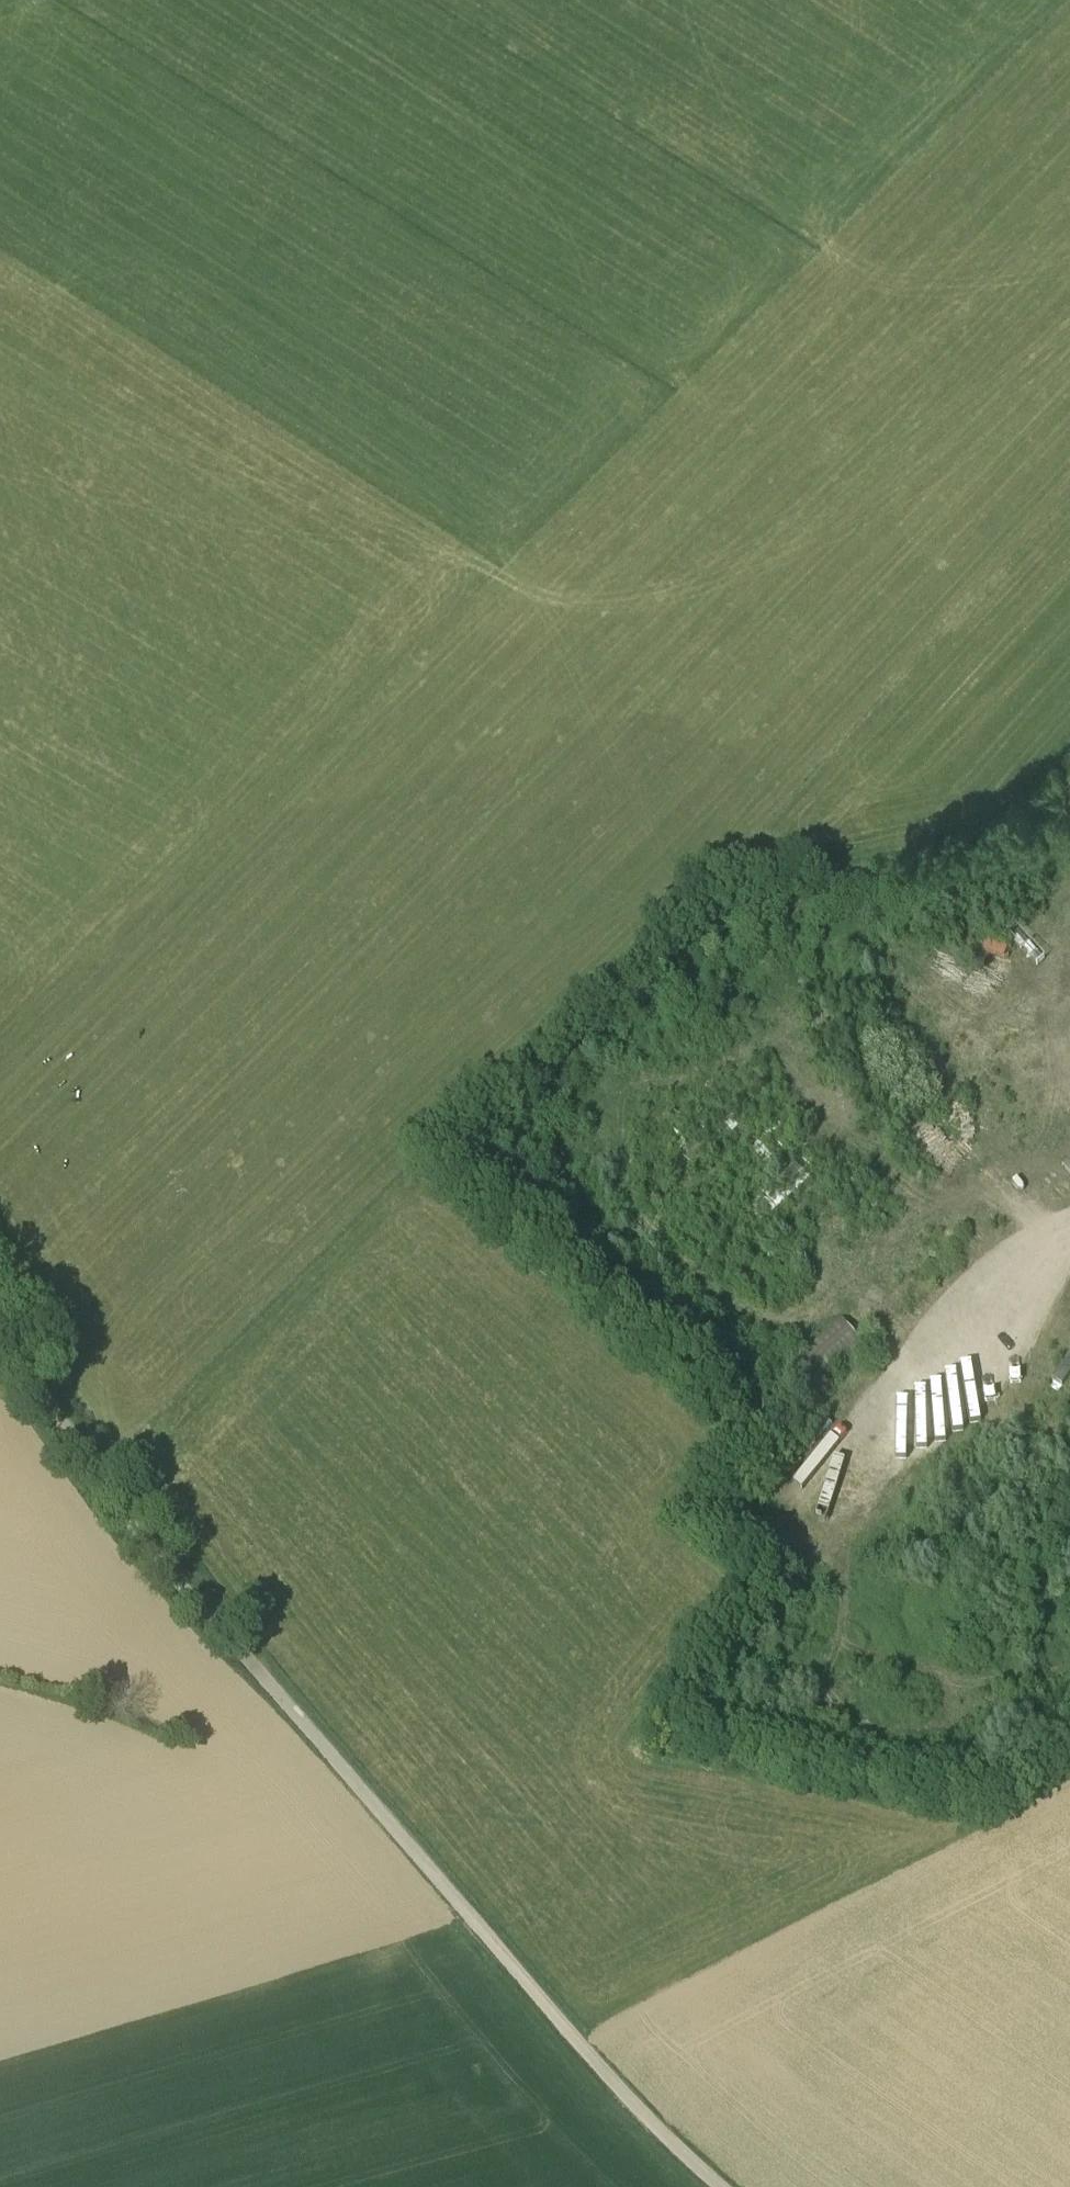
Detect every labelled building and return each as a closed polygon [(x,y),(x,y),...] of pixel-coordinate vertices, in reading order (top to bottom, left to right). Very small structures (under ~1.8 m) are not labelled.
[(769,1217),(813,1177),(799,1162),(755,1202),(769,1217)] [(814,1387),(861,1343),(838,1318),(790,1362),(814,1387)]
